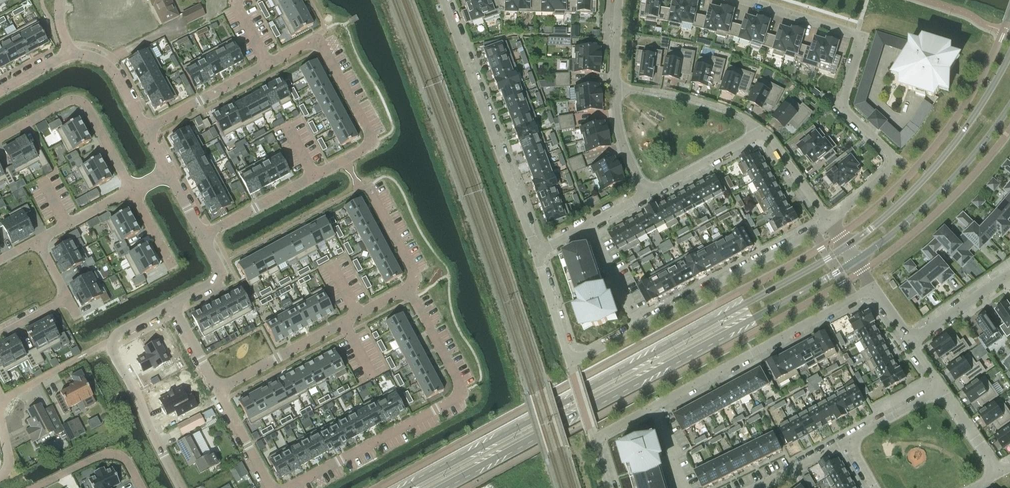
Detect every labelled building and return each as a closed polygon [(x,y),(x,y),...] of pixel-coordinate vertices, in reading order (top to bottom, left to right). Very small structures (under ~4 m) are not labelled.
[(177,16),(170,0),(149,0),(152,5),(154,4),(163,23),(177,16)] [(277,6),(277,7),(281,15),(282,16),(302,5),(300,0),(288,0),(277,6)] [(476,0),(463,0),(466,9),(460,11),(465,24),(482,18),(483,21),(483,20),(476,0)] [(483,20),(500,15),(499,12),(497,0),(494,0),(489,2),(489,0),(476,0),(483,20)] [(517,0),(497,0),(499,12),(516,13),(517,0)] [(535,0),(517,0),(516,13),(534,13),(535,0)] [(534,13),(552,14),(552,16),(553,0),(541,0),(540,0),(535,0),(534,13)] [(552,16),(564,16),(565,14),(570,14),(571,1),(565,1),(565,0),(553,0),(552,16)] [(570,14),(595,14),(596,1),(589,1),(589,0),(577,0),(577,1),(571,1),(570,14)] [(666,8),(659,7),(660,0),(648,0),(647,5),(641,4),(639,18),(645,18),(645,21),(657,23),(657,20),(663,21),(666,8)] [(686,0),(674,0),(672,9),(666,8),(663,21),(669,22),(668,27),(680,30),(686,0)] [(701,15),(695,14),(698,1),(696,1),(696,0),(686,0),(680,30),(682,22),(692,25),(692,27),(699,28),(701,15)] [(261,2),(257,4),(262,14),(267,12),(261,2)] [(198,5),(182,13),(187,23),(203,15),(198,5)] [(281,15),(279,17),(285,27),(307,14),(302,5),(282,16),(281,15)] [(715,35),(722,7),(713,5),(712,7),(710,7),(707,17),(701,15),(699,28),(716,33),(715,35)] [(733,37),(737,24),(731,23),(734,10),(732,10),(732,8),(725,6),(724,8),(722,7),(715,35),(727,38),(728,36),(733,37)] [(307,14),(285,27),(290,37),(313,24),(307,14)] [(750,45),(758,18),(749,15),(748,17),(746,16),(743,26),(737,24),(733,37),(750,42),(749,45),(750,45)] [(32,16),(23,20),(26,26),(38,49),(48,43),(36,21),(35,21),(32,16)] [(768,48),(772,35),(766,34),(770,21),(768,20),(768,19),(761,16),(760,18),(758,18),(750,45),(761,49),(762,46),(768,48)] [(13,25),(4,30),(7,36),(19,59),(28,54),(16,31),(13,25)] [(772,35),(768,48),(773,50),(772,54),(783,58),(793,28),(783,25),(783,28),(780,27),(777,37),(772,35)] [(26,26),(16,31),(28,54),(38,49),(26,26)] [(801,63),(806,46),(800,44),(804,32),(802,31),(803,29),(795,27),(795,29),(793,28),(783,58),(784,58),(785,56),(796,59),(796,57),(802,59),(800,63),(801,63)] [(918,129),(932,106),(923,100),(909,123),(900,134),(885,123),(887,121),(875,109),(873,111),(865,103),(882,45),(890,48),(893,38),(875,31),(852,106),(866,119),(865,120),(878,132),(880,130),(900,149),(918,129)] [(9,64),(19,59),(7,36),(0,40),(0,47),(9,64)] [(663,36),(661,46),(669,47),(671,37),(663,36)] [(818,69),(827,39),(818,36),(817,38),(815,38),(812,48),(806,46),(801,63),(818,69)] [(827,39),(818,69),(820,62),(830,65),(830,67),(837,70),(841,57),(835,55),(839,43),(836,42),(837,40),(830,38),(829,40),(827,39)] [(910,41),(910,43),(910,48),(908,51),(900,64),(914,69),(912,73),(900,69),(900,70),(901,71),(901,72),(902,72),(902,71),(912,74),(908,87),(906,87),(906,88),(907,88),(907,89),(908,89),(910,90),(910,89),(909,89),(909,88),(908,87),(910,84),(917,86),(916,91),(915,91),(915,92),(916,92),(915,94),(920,96),(925,97),(926,94),(934,97),(934,96),(935,96),(942,84),(948,86),(949,86),(949,73),(956,61),(950,59),(950,47),(942,44),(942,43),(928,39),(928,40),(924,38),(923,38),(920,44),(911,41),(910,41)] [(231,39),(221,45),(232,66),(242,61),(231,39)] [(487,60),(509,52),(506,41),(483,50),(487,60)] [(221,45),(211,50),(223,71),(232,66),(221,45)] [(1,70),(5,68),(5,66),(9,64),(0,47),(0,69),(1,70)] [(575,60),(600,61),(600,53),(599,52),(599,49),(575,48),(575,60)] [(150,49),(128,61),(134,71),(156,59),(150,49)] [(211,50),(201,55),(202,56),(213,76),(214,76),(223,71),(211,50)] [(642,78),(642,80),(650,81),(650,79),(652,79),(654,66),(660,67),(662,54),(654,53),(654,55),(644,54),(645,51),(637,50),(635,64),(642,64),(640,77),(642,78)] [(666,59),(663,76),(675,79),(678,79),(679,79),(679,77),(680,70),(690,72),(694,53),(683,51),(682,55),(670,52),(669,59),(666,59)] [(509,52),(487,60),(490,71),(513,62),(509,52)] [(202,56),(193,61),(204,83),(214,77),(214,76),(213,76),(202,56)] [(696,65),(692,82),(703,85),(707,86),(708,86),(708,84),(710,77),(719,79),(724,61),(713,58),(712,62),(701,59),(699,66),(696,65)] [(156,59),(134,71),(139,80),(159,70),(161,69),(156,59)] [(316,60),(299,69),(304,78),(321,69),(316,60)] [(600,61),(575,60),(574,72),(598,73),(598,70),(600,68),(600,61)] [(193,61),(183,66),(194,88),(204,83),(193,61)] [(513,62),(490,71),(494,80),(494,81),(514,73),(517,72),(513,63),(513,62)] [(726,74),(720,90),(732,94),(735,95),(735,96),(736,95),(736,93),(739,86),(748,90),(753,75),(731,68),(728,75),(726,74)] [(321,69),(304,78),(308,87),(325,78),(321,69)] [(762,76),(770,79),(773,73),(765,69),(762,76)] [(159,70),(139,80),(144,90),(164,79),(159,70)] [(514,73),(494,81),(498,91),(518,84),(514,73)] [(164,79),(144,90),(149,99),(171,87),(166,77),(164,79)] [(325,78),(308,87),(313,95),(330,86),(325,78)] [(280,80),(270,85),(279,102),(278,102),(281,107),(291,101),(289,97),(284,89),(284,88),(280,80)] [(756,85),(748,101),(759,106),(761,108),(762,108),(763,107),(763,106),(767,100),(775,104),(782,90),(762,80),(758,86),(756,85)] [(518,84),(498,91),(498,92),(500,91),(503,100),(526,92),(521,93),(518,84)] [(260,90),(260,91),(261,91),(269,107),(270,107),(278,102),(279,102),(270,85),(260,90)] [(330,86),(313,95),(317,104),(334,94),(330,86)] [(576,100),(601,98),(600,90),(599,89),(598,86),(575,88),(576,100)] [(171,87),(149,99),(154,109),(159,107),(160,108),(161,107),(161,106),(177,97),(171,87)] [(260,91),(251,96),(261,115),(262,115),(271,110),(270,107),(269,107),(261,91),(260,91)] [(526,92),(503,100),(507,111),(530,102),(526,92)] [(334,94),(317,104),(322,112),(339,103),(335,95),(334,94)] [(822,94),(820,100),(830,110),(834,98),(822,94)] [(251,96),(242,101),(253,123),(263,118),(263,117),(262,115),(261,115),(251,96)] [(601,98),(576,100),(577,112),(601,110),(600,107),(602,105),(601,98)] [(784,104),(773,117),(782,125),(784,127),(785,128),(785,127),(786,126),(791,120),(798,127),(811,112),(803,105),(800,108),(791,100),(786,105),(784,104)] [(233,106),(232,106),(243,127),(243,128),(244,128),(253,123),(242,101),(233,106)] [(530,102),(507,111),(511,121),(534,112),(530,102)] [(339,103),(322,112),(326,120),(343,111),(339,103)] [(232,105),(222,111),(234,132),(243,127),(232,106),(233,106),(232,105)] [(222,111),(212,116),(224,137),(234,132),(222,111)] [(343,111),(326,120),(331,129),(348,120),(343,111)] [(534,112),(511,121),(514,130),(514,131),(533,124),(537,122),(534,112)] [(551,117),(547,119),(549,125),(554,123),(554,125),(573,121),(572,115),(558,118),(552,119),(551,117)] [(58,119),(48,125),(51,132),(62,126),(58,119)] [(78,119),(56,131),(62,142),(86,129),(83,125),(81,124),(78,119)] [(207,119),(202,122),(205,128),(210,126),(207,119)] [(348,120),(331,129),(335,137),(352,128),(348,120)] [(573,121),(554,125),(556,131),(560,130),(574,128),(573,121)] [(583,140),(608,134),(606,127),(604,126),(603,122),(580,128),(583,140)] [(533,124),(514,131),(518,142),(537,135),(533,124)] [(805,157),(829,137),(829,136),(827,138),(819,129),(817,131),(813,126),(803,134),(807,139),(797,147),(799,149),(797,150),(802,156),(803,155),(805,157)] [(190,128),(170,138),(175,149),(195,138),(195,137),(190,128)] [(352,128),(335,137),(340,146),(357,137),(352,128)] [(86,129),(62,142),(68,153),(90,141),(87,136),(88,134),(86,129)] [(541,133),(518,142),(522,152),(540,145),(545,143),(541,133)] [(608,134),(583,140),(586,152),(609,146),(608,143),(609,141),(608,134)] [(195,138),(175,149),(180,158),(198,148),(199,149),(203,146),(198,137),(197,136),(195,137),(195,138)] [(829,137),(805,157),(811,164),(813,162),(814,164),(822,158),(826,163),(837,154),(833,149),(837,146),(829,137)] [(19,141),(15,144),(28,168),(38,162),(41,169),(48,165),(40,150),(34,153),(26,138),(19,141)] [(10,146),(4,149),(12,165),(7,168),(12,179),(18,176),(17,174),(28,168),(15,144),(10,146)] [(540,145),(522,152),(526,162),(544,155),(540,145)] [(845,153),(835,161),(851,181),(855,178),(854,176),(859,172),(856,168),(859,166),(851,156),(856,152),(852,147),(845,153)] [(198,148),(180,158),(185,168),(204,158),(203,157),(199,149),(198,148)] [(559,161),(563,160),(561,154),(559,149),(555,151),(557,155),(559,161)] [(75,151),(65,157),(68,163),(79,157),(75,151)] [(743,175),(765,164),(759,154),(752,157),(750,152),(739,158),(742,163),(737,165),(743,175)] [(268,159),(279,179),(289,174),(278,154),(268,159)] [(204,158),(185,168),(191,177),(213,165),(208,156),(207,155),(203,157),(204,158)] [(544,155),(526,162),(530,172),(548,165),(544,155)] [(569,167),(583,162),(580,156),(567,161),(569,167)] [(79,157),(68,163),(71,169),(76,167),(83,180),(106,167),(104,163),(102,162),(99,157),(83,165),(79,157)] [(267,157),(257,162),(269,184),(279,179),(268,159),(267,157)] [(596,179),(620,169),(617,162),(614,161),(613,158),(591,168),(596,179)] [(826,177),(823,179),(829,186),(832,183),(834,186),(837,184),(840,187),(845,184),(846,185),(848,183),(851,181),(835,161),(825,169),(824,170),(828,175),(826,176),(826,177)] [(257,162),(248,167),(260,189),(269,184),(257,162)] [(583,162),(569,167),(572,173),(585,168),(583,162)] [(753,183),(770,173),(765,164),(743,175),(743,176),(748,173),(753,183)] [(213,165),(191,177),(196,187),(218,175),(213,165)] [(548,165),(530,172),(533,182),(531,182),(531,183),(556,174),(556,173),(551,175),(548,165)] [(106,167),(83,180),(89,191),(111,179),(108,174),(109,172),(106,167)] [(248,167),(238,173),(250,195),(260,189),(248,167)] [(5,180),(8,187),(14,183),(12,179),(7,168),(1,171),(0,170),(0,183),(5,180)] [(620,169),(596,179),(601,190),(623,181),(622,178),(623,176),(620,169)] [(753,194),(775,183),(770,173),(753,183),(757,192),(753,194)] [(556,174),(531,183),(535,193),(560,184),(556,174)] [(218,175),(196,187),(201,196),(219,186),(219,187),(223,185),(223,184),(218,175)] [(719,177),(716,178),(715,176),(704,181),(714,198),(724,193),(727,191),(719,177)] [(992,177),(988,186),(997,190),(1001,182),(992,177)] [(695,186),(704,203),(714,198),(704,181),(695,186)] [(758,204),(780,192),(775,183),(753,194),(758,204)] [(560,184),(535,193),(535,194),(536,193),(539,203),(557,196),(554,187),(560,184)] [(219,186),(201,196),(206,206),(224,196),(224,195),(219,187),(219,186)] [(685,191),(695,208),(704,203),(695,186),(685,191)] [(95,189),(85,195),(89,201),(99,195),(95,189)] [(676,197),(685,214),(695,208),(685,191),(676,197)] [(764,213),(785,202),(780,192),(758,204),(764,213)] [(224,196),(206,206),(211,216),(234,204),(228,194),(228,193),(224,195),(224,196)] [(583,202),(586,208),(599,201),(596,195),(583,202)] [(557,196),(539,203),(543,213),(566,205),(565,204),(561,206),(557,196)] [(996,212),(1007,222),(1009,218),(1009,196),(996,212)] [(685,214),(676,197),(666,202),(676,219),(685,214)] [(360,198),(343,207),(348,216),(365,207),(360,198)] [(656,205),(668,228),(678,223),(676,219),(666,202),(657,207),(656,205)] [(769,223),(793,210),(792,210),(790,211),(785,202),(764,213),(764,214),(768,211),(773,220),(769,223)] [(27,205),(9,214),(22,238),(27,236),(33,233),(23,215),(30,211),(27,205)] [(566,205),(543,213),(547,224),(553,222),(554,224),(561,221),(560,219),(569,216),(566,205)] [(668,228),(656,205),(654,206),(655,206),(648,210),(648,209),(646,210),(656,229),(665,224),(668,229),(668,228)] [(365,207),(348,216),(353,225),(369,216),(365,207)] [(108,212),(97,218),(101,224),(105,222),(111,233),(113,232),(135,220),(132,215),(130,215),(127,210),(111,218),(108,212)] [(656,229),(646,210),(645,210),(647,212),(638,217),(647,235),(656,229)] [(793,210),(769,223),(774,233),(784,227),(784,228),(792,224),(792,223),(798,220),(793,210)] [(980,229),(991,239),(997,233),(1000,236),(1002,238),(1006,233),(1009,229),(1009,225),(1007,222),(996,212),(995,213),(980,229)] [(974,245),(977,248),(982,244),(984,246),(990,240),(991,239),(980,229),(963,213),(957,219),(969,230),(964,235),(957,241),(967,252),(974,245)] [(0,223),(0,228),(2,226),(12,244),(18,241),(22,238),(9,214),(11,219),(1,224),(1,223),(0,223)] [(369,216),(353,225),(357,233),(374,224),(369,216)] [(647,235),(638,217),(628,222),(640,244),(638,239),(647,235)] [(324,218),(314,223),(324,242),(323,242),(325,244),(335,238),(329,227),(324,218)] [(119,243),(113,246),(116,252),(127,247),(123,240),(139,232),(136,227),(137,225),(135,220),(113,232),(119,243)] [(640,244),(628,222),(619,228),(630,249),(640,244)] [(314,223),(304,228),(314,247),(315,246),(323,242),(324,242),(314,223)] [(374,224),(357,233),(362,242),(378,233),(374,224)] [(304,228),(295,233),(307,256),(317,251),(315,246),(314,247),(304,228)] [(630,249),(619,228),(609,233),(620,255),(630,249)] [(942,247),(955,263),(959,266),(963,262),(965,264),(973,258),(967,252),(957,241),(944,228),(934,237),(936,239),(929,246),(934,253),(942,247)] [(734,235),(743,252),(753,247),(744,229),(734,235)] [(70,242),(52,251),(53,253),(57,261),(58,262),(82,249),(82,248),(80,250),(74,240),(80,237),(76,230),(66,235),(70,242)] [(295,233),(285,238),(296,259),(297,261),(298,261),(307,256),(295,233)] [(378,233),(362,242),(366,250),(383,241),(378,233)] [(743,252),(734,235),(733,235),(725,240),(722,235),(722,236),(733,257),(742,252),(743,252)] [(733,257),(722,236),(712,241),(724,262),(733,257)] [(277,243),(276,244),(286,262),(285,262),(286,264),(287,264),(296,259),(285,238),(277,243)] [(383,241),(366,250),(371,258),(388,249),(383,241)] [(714,267),(724,262),(712,241),(714,245),(706,250),(703,246),(714,267)] [(127,247),(116,252),(119,259),(124,256),(130,267),(153,254),(151,250),(149,249),(146,244),(130,253),(127,247)] [(276,244),(266,249),(276,267),(277,267),(285,262),(286,262),(276,244)] [(575,309),(577,316),(577,317),(580,325),(581,325),(592,324),(593,326),(601,325),(607,321),(607,319),(617,313),(617,312),(615,305),(614,305),(611,296),(611,297),(608,297),(606,292),(592,248),(588,249),(587,245),(586,245),(575,247),(564,253),(559,256),(563,268),(563,269),(574,302),(580,300),(581,305),(575,309)] [(714,267),(703,246),(694,251),(693,251),(702,267),(705,273),(706,272),(705,272),(714,267)] [(920,273),(929,285),(937,278),(940,282),(944,278),(946,280),(953,275),(934,253),(929,246),(928,246),(922,251),(932,263),(920,273)] [(82,249),(58,262),(58,263),(62,271),(63,273),(81,263),(84,269),(88,267),(85,261),(88,259),(82,249)] [(266,249),(257,254),(267,272),(266,272),(269,277),(269,276),(279,271),(277,267),(276,267),(266,249)] [(388,249),(371,258),(375,267),(392,258),(388,249)] [(702,267),(693,251),(684,256),(690,267),(695,278),(705,273),(702,267)] [(153,254),(130,267),(135,278),(131,280),(134,287),(145,281),(142,275),(158,266),(155,261),(156,259),(153,254)] [(257,254),(247,259),(257,277),(258,277),(266,272),(267,272),(257,254)] [(690,267),(684,256),(683,256),(683,257),(674,262),(677,267),(685,283),(695,278),(690,267)] [(392,258),(375,267),(380,275),(397,266),(392,258)] [(247,259),(237,264),(241,270),(240,272),(242,276),(244,276),(249,287),(260,282),(260,281),(258,277),(257,277),(247,259)] [(667,271),(676,288),(685,283),(677,267),(674,262),(676,266),(667,271)] [(397,266),(380,275),(385,284),(401,275),(397,266)] [(88,276),(70,285),(73,291),(76,296),(100,282),(94,272),(91,274),(88,267),(84,269),(88,276)] [(655,272),(666,293),(676,288),(667,271),(658,276),(655,272)] [(666,293),(655,272),(645,277),(657,299),(658,298),(657,298),(666,293)] [(920,273),(900,288),(909,300),(918,294),(920,297),(925,294),(927,296),(934,291),(929,285),(920,273)] [(657,299),(645,277),(647,282),(638,287),(647,304),(657,299)] [(889,283),(893,289),(897,287),(893,280),(889,283)] [(100,282),(76,296),(78,300),(81,306),(99,296),(103,303),(109,300),(100,282)] [(311,294),(310,294),(313,298),(323,317),(333,312),(321,288),(311,294)] [(240,289),(230,295),(242,317),(252,311),(240,289)] [(230,295),(220,300),(232,322),(242,317),(230,295)] [(302,298),(292,304),(304,327),(314,322),(304,303),(302,298)] [(304,303),(314,322),(323,317),(313,298),(304,303)] [(220,300),(211,305),(223,327),(232,322),(220,300)] [(995,311),(1004,324),(1000,328),(1007,338),(1009,335),(1009,309),(1005,301),(998,306),(999,308),(995,311)] [(282,309),(283,311),(295,333),(304,327),(292,304),(282,309)] [(211,305),(201,310),(213,332),(223,327),(211,305)] [(201,310),(191,315),(203,338),(213,332),(201,310)] [(283,311),(274,316),(285,338),(295,333),(283,311)] [(855,332),(874,321),(869,311),(862,315),(855,319),(849,322),(855,332)] [(401,313),(385,322),(389,331),(406,322),(401,313)] [(978,339),(986,349),(1002,338),(985,314),(979,318),(980,319),(976,322),(984,334),(978,339)] [(274,316),(264,322),(275,343),(285,338),(274,316)] [(38,323),(37,324),(50,349),(61,343),(63,346),(69,343),(64,333),(57,336),(51,325),(52,324),(52,323),(51,323),(48,318),(46,319),(38,323)] [(860,341),(877,332),(872,323),(874,322),(874,321),(855,332),(860,341)] [(406,322),(389,331),(394,340),(411,331),(406,322)] [(28,329),(26,330),(28,335),(28,336),(29,337),(35,348),(30,351),(38,366),(44,362),(40,354),(50,349),(37,324),(35,325),(28,329)] [(411,331),(394,340),(399,348),(415,339),(411,331)] [(815,337),(827,359),(837,354),(825,332),(815,337)] [(861,353),(882,342),(877,332),(860,341),(865,350),(861,353)] [(945,335),(931,345),(938,355),(940,358),(942,357),(948,353),(952,359),(968,348),(963,341),(960,343),(953,333),(947,337),(945,335)] [(14,336),(3,342),(16,367),(27,361),(31,369),(38,366),(30,351),(24,354),(14,336)] [(806,343),(817,364),(826,359),(827,359),(815,337),(815,338),(806,343)] [(415,339),(399,348),(403,357),(420,348),(415,339)] [(147,354),(136,360),(138,362),(142,372),(153,366),(154,369),(169,361),(158,340),(143,348),(147,354)] [(0,344),(0,362),(2,366),(0,367),(0,377),(4,384),(11,380),(6,372),(16,367),(3,342),(0,344)] [(866,363),(887,351),(882,342),(861,353),(866,363)] [(796,348),(808,369),(817,364),(806,343),(796,348)] [(420,348),(403,357),(408,365),(424,356),(420,348)] [(787,353),(798,374),(799,374),(796,370),(805,365),(807,369),(808,369),(796,348),(787,353)] [(334,350),(324,355),(334,374),(333,374),(336,379),(346,373),(334,350)] [(871,372),(892,361),(887,351),(866,363),(871,372)] [(777,358),(789,380),(789,379),(798,374),(787,353),(778,358),(777,358)] [(324,355),(314,360),(324,379),(325,379),(333,374),(334,374),(324,355)] [(424,356),(408,365),(412,374),(429,365),(424,356)] [(961,357),(947,368),(954,377),(956,381),(958,379),(964,375),(968,382),(984,371),(979,363),(976,365),(969,356),(963,360),(961,357)] [(789,380),(777,358),(767,363),(779,385),(789,380)] [(314,360),(305,365),(315,384),(315,385),(316,387),(326,382),(325,379),(324,379),(314,360)] [(892,361),(871,372),(871,373),(876,370),(880,379),(900,369),(897,370),(892,361)] [(305,365),(295,371),(305,390),(306,389),(315,385),(315,384),(305,365)] [(429,365),(412,374),(417,382),(434,373),(429,365)] [(750,373),(759,390),(769,385),(760,368),(750,373)] [(900,369),(880,379),(886,389),(891,386),(892,387),(899,383),(899,382),(905,379),(900,369)] [(60,394),(54,397),(63,415),(70,411),(68,408),(81,402),(85,408),(95,403),(92,396),(85,382),(86,381),(81,371),(70,376),(74,383),(69,386),(70,388),(60,393),(60,394)] [(295,371),(286,376),(297,397),(298,397),(307,392),(306,389),(305,390),(295,371)] [(434,373),(417,382),(421,391),(438,381),(434,373)] [(741,379),(750,395),(759,390),(750,373),(745,376),(741,378),(741,379)] [(286,376),(276,381),(289,404),(298,399),(299,399),(298,397),(297,397),(286,376)] [(977,380),(962,390),(969,400),(972,404),(974,402),(980,398),(984,404),(997,396),(985,378),(979,382),(977,380)] [(731,384),(740,400),(750,395),(741,379),(731,384)] [(817,384),(815,380),(814,381),(808,384),(807,385),(808,388),(807,388),(810,394),(820,389),(817,384)] [(276,381),(267,386),(279,409),(289,404),(276,381)] [(438,381),(421,391),(426,399),(438,393),(439,393),(441,391),(442,391),(443,390),(438,381)] [(722,389),(731,405),(740,400),(731,384),(722,389)] [(845,390),(855,408),(865,402),(856,385),(845,390)] [(267,386),(257,391),(270,414),(279,409),(267,386)] [(181,388),(159,400),(167,415),(175,411),(175,412),(177,417),(178,417),(197,407),(191,395),(186,398),(181,388)] [(712,394),(721,411),(731,405),(722,389),(712,394)] [(382,395),(382,396),(384,400),(385,400),(394,417),(404,411),(392,390),(382,395)] [(855,408),(845,390),(836,396),(848,418),(846,413),(855,408)] [(257,391),(248,396),(260,420),(270,414),(257,391)] [(702,399),(711,416),(721,411),(712,394),(702,399)] [(248,396),(238,401),(250,425),(260,420),(248,396)] [(836,396),(826,401),(837,420),(838,419),(844,415),(844,416),(846,415),(836,396)] [(363,405),(362,405),(363,407),(364,407),(374,426),(383,421),(384,421),(375,405),(376,405),(373,399),(372,399),(363,405)] [(693,404),(702,421),(711,416),(702,399),(702,400),(702,399),(698,402),(693,404)] [(376,405),(375,405),(384,421),(383,421),(384,422),(394,417),(385,400),(384,400),(376,405)] [(837,420),(826,401),(817,406),(826,423),(835,418),(837,420)] [(978,413),(985,423),(988,426),(990,425),(995,421),(1000,427),(1009,420),(1009,415),(1000,401),(995,405),(993,403),(978,413)] [(683,410),(692,426),(702,421),(693,404),(683,410)] [(32,441),(53,431),(55,436),(63,431),(51,406),(43,411),(40,405),(28,412),(32,419),(28,421),(31,428),(27,431),(32,441)] [(807,411),(817,428),(826,423),(817,406),(807,411)] [(355,411),(354,412),(365,431),(374,426),(364,407),(363,407),(355,411)] [(344,415),(343,415),(346,421),(347,420),(355,436),(365,431),(354,412),(355,411),(354,409),(353,410),(344,415)] [(692,426),(683,410),(673,415),(682,431),(692,426)] [(798,416),(807,433),(817,428),(807,411),(798,416)] [(176,425),(177,427),(181,435),(203,423),(199,413),(176,425)] [(68,421),(75,437),(86,432),(79,416),(68,421)] [(88,420),(92,428),(101,424),(98,416),(88,420)] [(788,421),(798,438),(807,433),(798,416),(788,421)] [(337,425),(346,441),(355,436),(347,420),(346,421),(337,425)] [(335,421),(325,426),(337,447),(346,442),(347,442),(346,441),(337,425),(335,421)] [(798,438),(788,421),(778,427),(788,444),(798,438)] [(730,435),(736,431),(741,429),(739,425),(735,427),(734,428),(728,431),(730,435)] [(316,431),(327,452),(326,452),(327,453),(337,447),(325,426),(316,431)] [(994,436),(1001,446),(1003,449),(1005,448),(1009,444),(1009,427),(1009,426),(994,436)] [(315,430),(306,435),(317,457),(326,452),(327,452),(316,431),(316,430),(315,430)] [(773,433),(763,438),(771,455),(781,450),(773,433)] [(188,466),(194,463),(199,473),(219,463),(213,452),(202,458),(190,435),(176,442),(188,466)] [(296,440),(296,441),(297,443),(297,442),(308,462),(317,457),(306,435),(296,440)] [(644,438),(637,439),(630,442),(631,445),(620,450),(620,451),(622,459),(623,458),(625,467),(632,465),(634,471),(628,473),(633,487),(668,487),(660,463),(659,458),(662,456),(659,448),(657,439),(645,440),(644,438)] [(771,455),(763,438),(753,442),(761,459),(762,459),(766,457),(771,455)] [(288,447),(288,448),(298,467),(299,467),(308,462),(297,442),(297,443),(288,447)] [(761,459),(753,442),(744,447),(752,464),(761,459)] [(287,447),(278,452),(289,473),(299,468),(299,467),(298,467),(288,448),(288,447),(288,446),(287,447)] [(752,464),(744,447),(734,452),(742,469),(752,464)] [(278,452),(268,457),(279,478),(289,473),(278,452)] [(742,469),(734,452),(724,457),(732,474),(742,469)] [(732,474),(724,457),(714,461),(722,478),(732,474)] [(818,463),(827,478),(844,469),(838,459),(831,462),(829,458),(818,463)] [(722,478),(714,461),(704,466),(713,483),(718,481),(722,479),(722,478)] [(713,483),(704,466),(694,471),(703,487),(713,483)] [(112,468),(105,472),(103,468),(94,472),(95,476),(88,479),(92,487),(111,487),(120,484),(112,468)] [(849,478),(844,469),(827,478),(832,487),(831,487),(832,487),(849,478)] [(809,474),(803,478),(809,487),(810,487),(815,485),(809,474)] [(854,487),(849,478),(832,487),(853,487),(854,487)]
